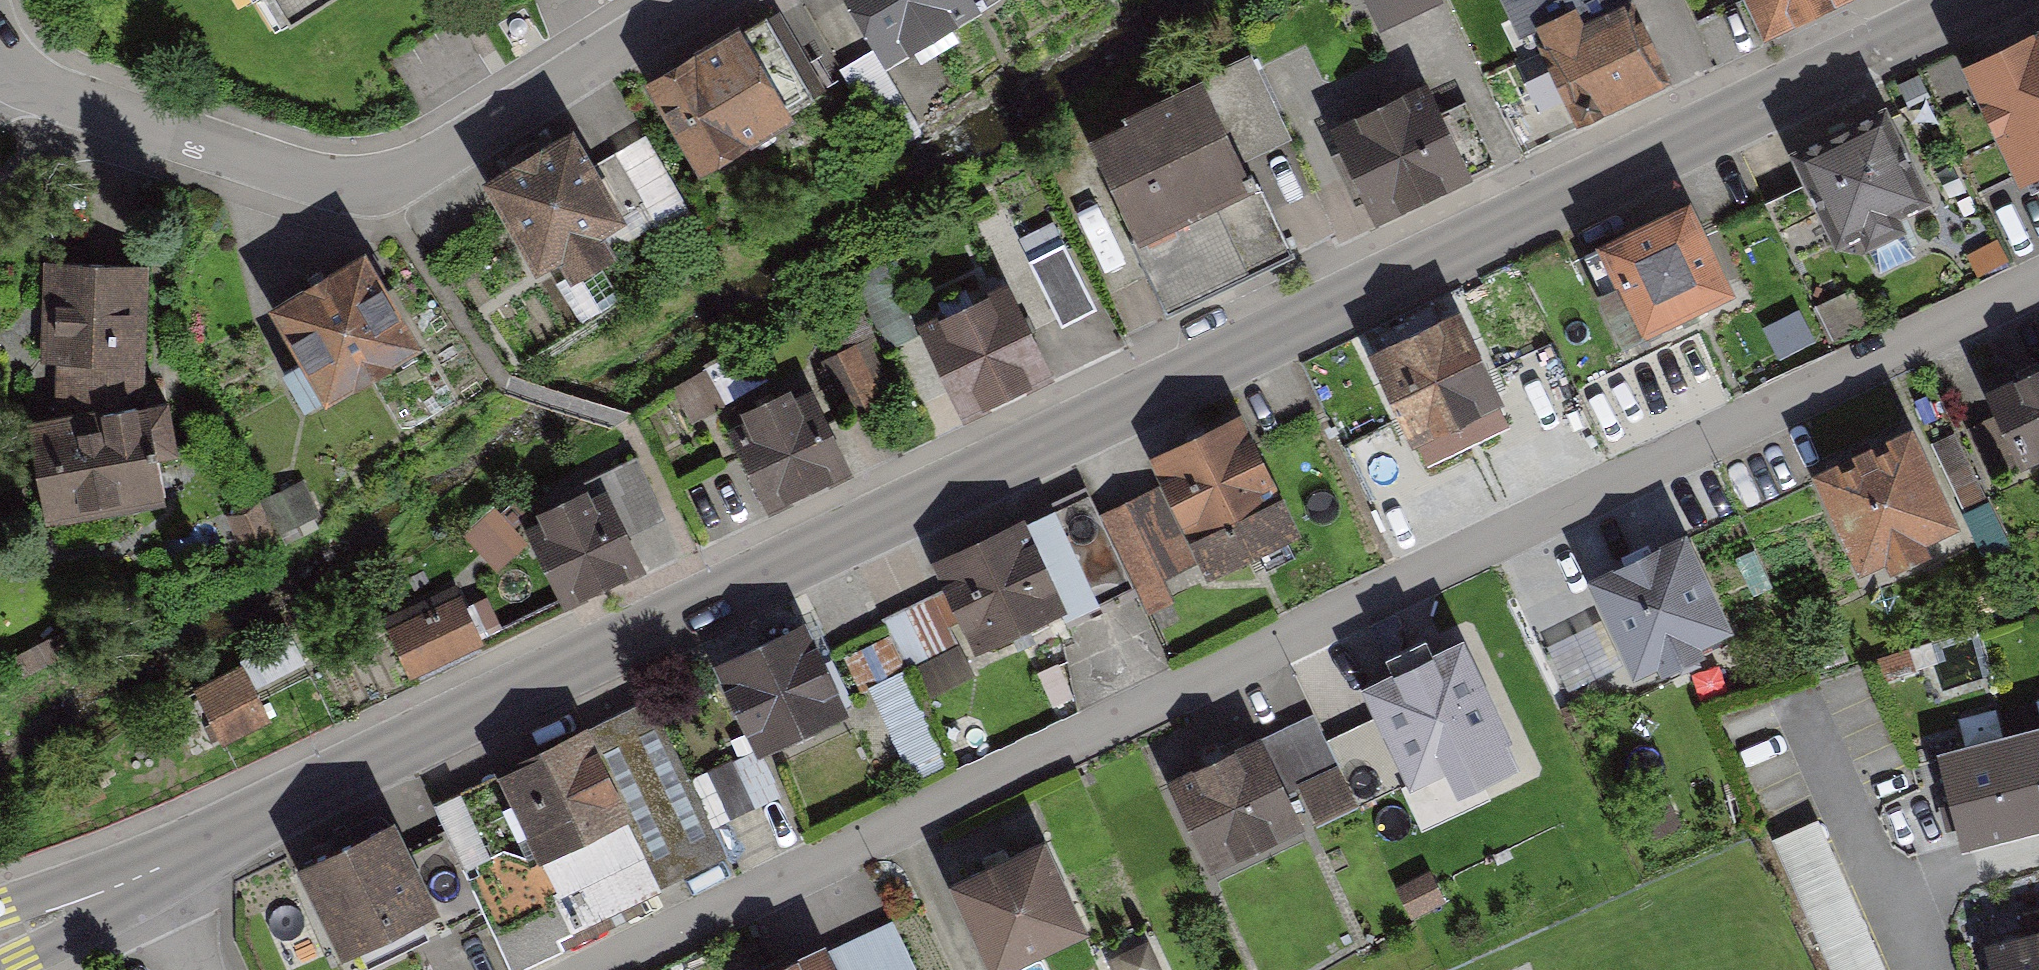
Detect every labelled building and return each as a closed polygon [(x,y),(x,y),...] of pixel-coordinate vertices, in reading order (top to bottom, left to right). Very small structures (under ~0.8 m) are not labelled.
[(292,17),(318,0),(281,0),(292,17)] [(890,59),(976,9),(971,0),(856,0),(890,59)] [(1383,28),(1446,1),(1445,0),(1371,0),(1383,28)] [(1624,0),(1501,0),(1518,38),(1536,30),(1579,125),(1664,86),(1624,0)] [(1765,26),(1821,0),(1752,0),(1765,26)] [(741,27),(649,80),(699,165),(791,112),(741,27)] [(1964,65),(2013,174),(2038,163),(2038,32),(1964,65)] [(1208,78),(1248,161),(1294,139),(1253,56),(1208,78)] [(1090,132),(1138,231),(1255,175),(1248,161),(1208,78),(1204,70),(1124,109),(1127,115),(1090,132)] [(1424,83),(1330,128),(1376,221),(1469,176),(1424,83)] [(1887,111),(1799,149),(1838,240),(1926,203),(1887,111)] [(576,125),(489,174),(541,266),(673,192),(642,137),(597,162),(576,125)] [(1292,251),(1255,175),(1138,231),(1131,235),(1168,311),(1292,251)] [(1737,288),(1691,191),(1595,237),(1642,334),(1737,288)] [(266,305),(299,360),(282,371),(304,409),(322,398),(324,402),(422,344),(364,247),(266,305)] [(43,252),(41,357),(145,359),(147,254),(43,252)] [(1051,376),(1012,286),(924,324),(964,414),(1051,376)] [(1505,397),(1461,307),(1371,351),(1415,441),(1505,397)] [(2038,452),(2038,356),(1982,383),(2020,461),(2038,452)] [(811,383),(730,418),(769,508),(850,472),(811,383)] [(175,403),(36,419),(46,506),(165,493),(160,455),(180,452),(175,403)] [(1163,480),(1101,510),(1139,588),(1194,561),(1202,577),(1295,532),(1240,417),(1152,459),(1163,480)] [(1962,514),(1916,417),(1815,465),(1862,562),(1962,514)] [(605,469),(633,530),(665,515),(637,454),(605,469)] [(526,519),(564,599),(647,560),(633,530),(609,480),(594,487),(589,476),(535,501),(540,512),(526,519)] [(1028,514),(935,556),(976,647),(1069,605),(1028,514)] [(1589,572),(1638,672),(1661,661),(1665,669),(1707,648),(1703,640),(1737,624),(1688,524),(1589,572)] [(384,620),(410,673),(484,637),(458,584),(384,620)] [(757,747),(850,703),(806,609),(713,653),(757,747)] [(1361,666),(1410,770),(1446,753),(1458,779),(1520,749),(1508,723),(1513,721),(1464,617),(1361,666)] [(243,655),(262,690),(314,662),(295,627),(243,655)] [(194,684),(222,742),(273,717),(244,659),(194,684)] [(652,701),(435,800),(511,965),(728,865),(652,701)] [(2007,721),(2033,819),(2038,817),(2038,713),(2007,721)] [(1962,837),(2033,819),(2007,721),(1936,740),(1962,837)] [(1172,784),(1211,866),(1297,825),(1258,743),(1172,784)] [(1778,834),(1835,969),(1888,969),(1824,815),(1778,834)] [(398,817),(300,861),(340,949),(438,905),(398,817)] [(993,969),(998,969),(1086,929),(1044,839),(952,881),(993,969)] [(1394,884),(1411,917),(1448,898),(1431,865),(1394,884)] [(1985,930),(1995,969),(2038,969),(2038,916),(1985,930)] [(902,920),(845,936),(855,969),(916,969),(902,920)] [(1108,962),(1113,969),(1160,969),(1166,966),(1149,938),(1108,962)] [(771,969),(836,969),(826,947),(771,969)]
